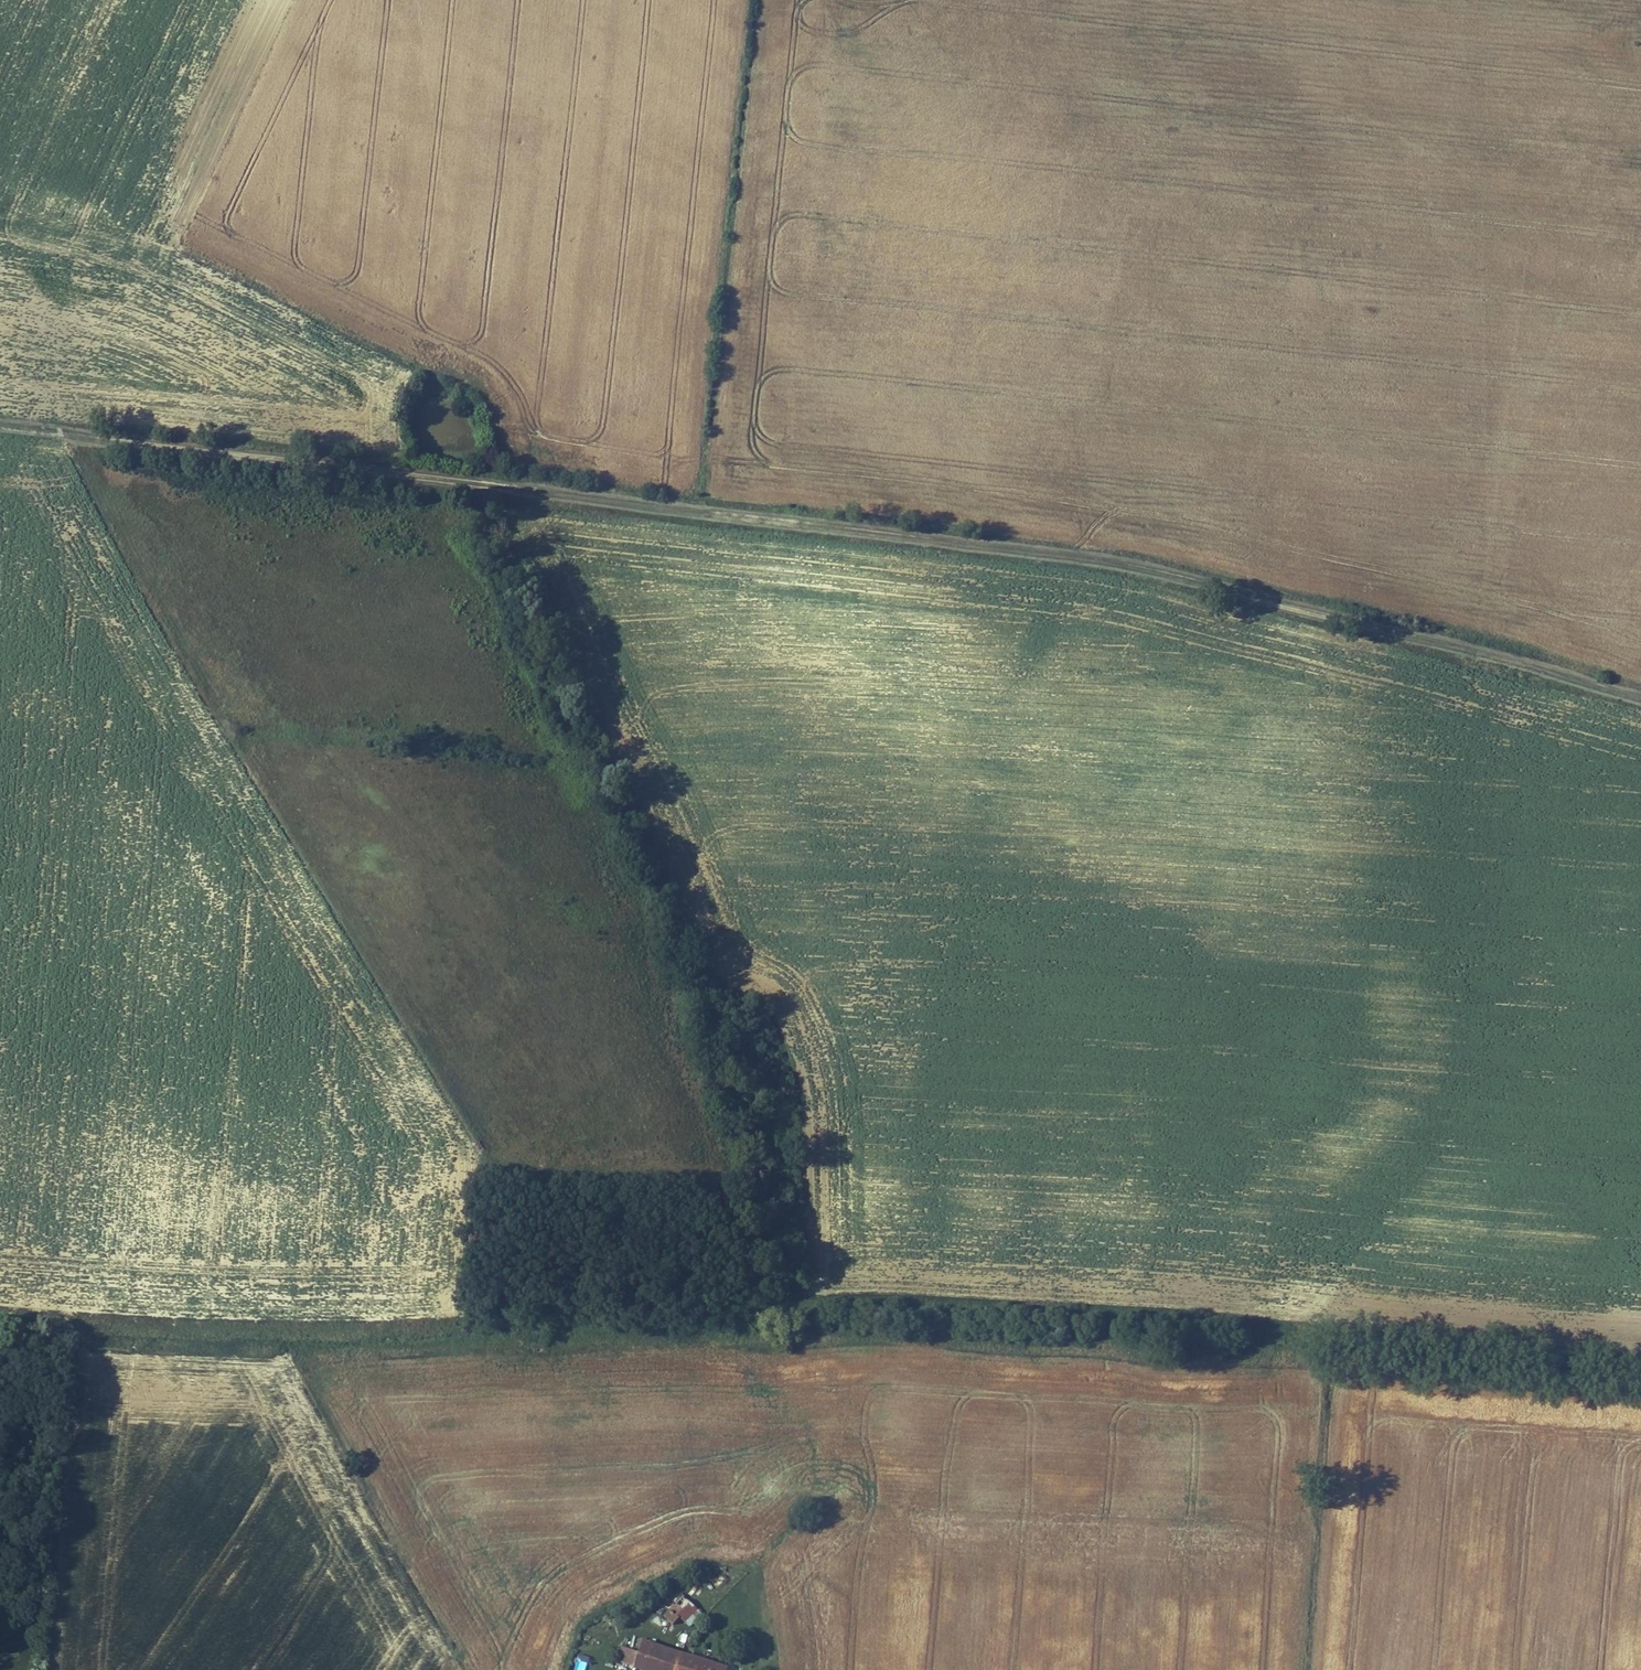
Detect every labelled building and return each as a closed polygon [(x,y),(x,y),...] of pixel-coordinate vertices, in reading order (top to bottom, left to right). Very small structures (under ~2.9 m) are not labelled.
[(702,1605),(689,1591),(664,1615),(678,1629),(683,1623),(689,1630),(697,1622),(691,1616),(702,1605)] [(615,1660),(646,1669),(687,1669),(679,1667),(684,1654),(642,1641),(638,1653),(619,1647),(615,1660)] [(732,1669),(684,1654),(679,1667),(687,1669),(732,1669)]
